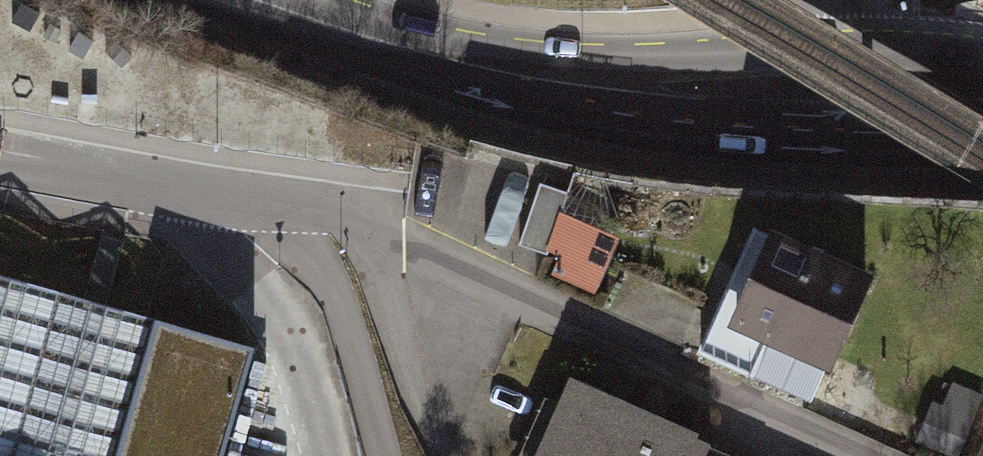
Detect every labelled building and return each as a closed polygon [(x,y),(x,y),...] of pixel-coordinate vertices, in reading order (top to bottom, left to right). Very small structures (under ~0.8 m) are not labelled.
[(570,220),(582,181),(437,135),(412,213),(563,262),(558,278),(607,294),(625,238),(570,220)] [(916,294),(802,238),(757,331),(870,386),(916,294)] [(156,319),(0,275),(0,455),(116,455),(156,319)] [(254,345),(156,319),(116,455),(222,455),(254,345)] [(571,395),(547,455),(725,455),(571,395)]
